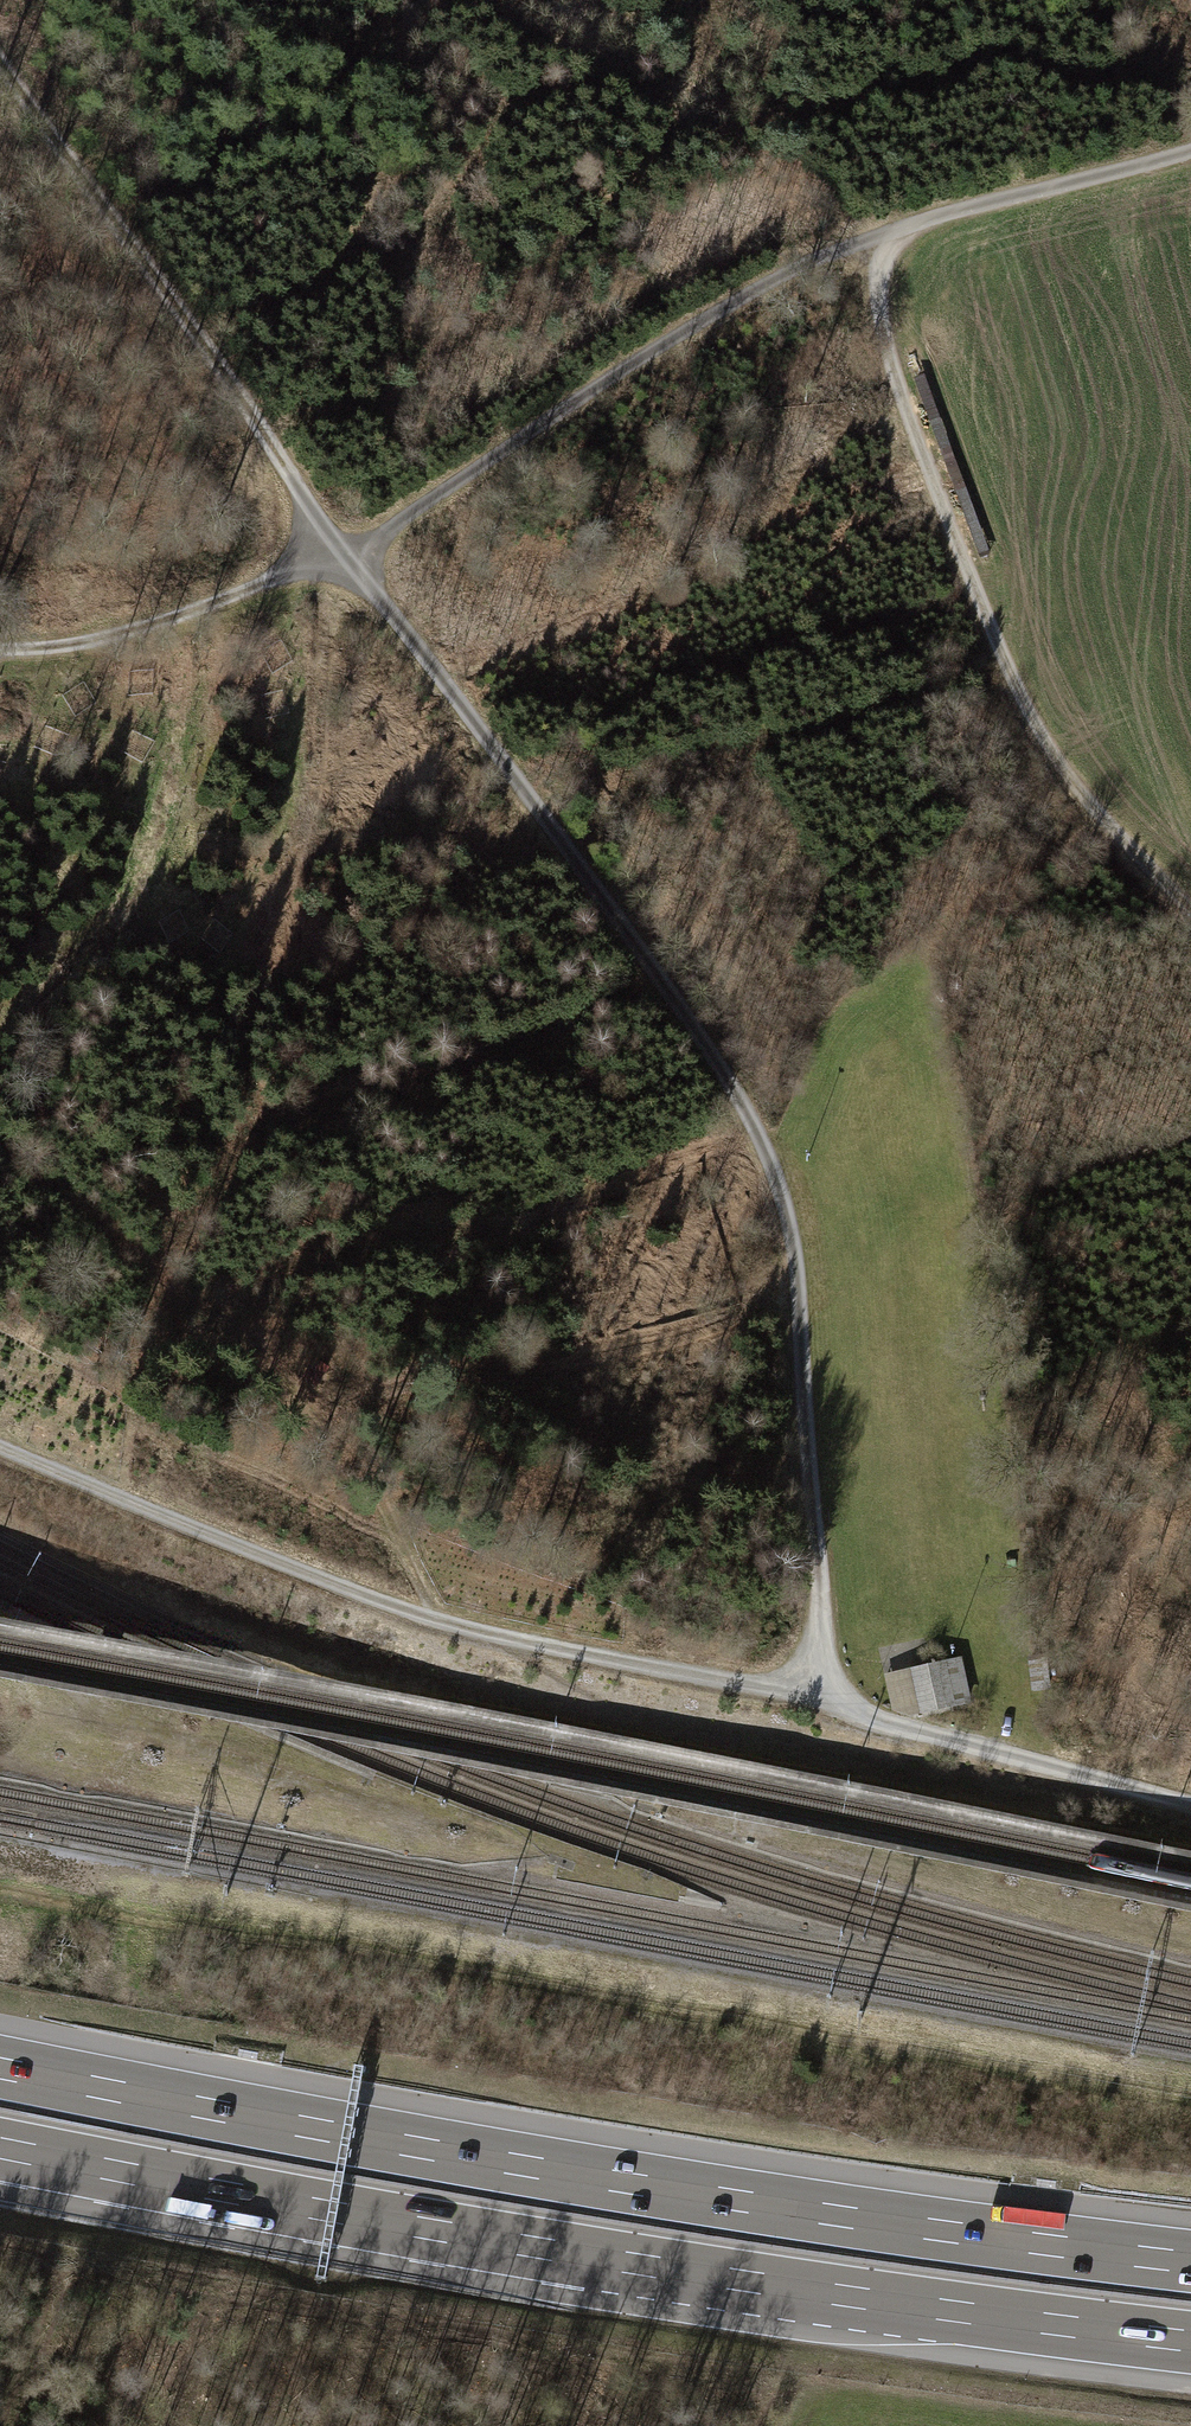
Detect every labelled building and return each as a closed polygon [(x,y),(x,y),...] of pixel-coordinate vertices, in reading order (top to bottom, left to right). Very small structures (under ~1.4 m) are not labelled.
[(961,1657),(884,1674),(892,1709),(920,1713),(971,1702),(961,1657)] [(1049,1659),(1028,1661),(1032,1692),(1052,1690),(1049,1659)]
